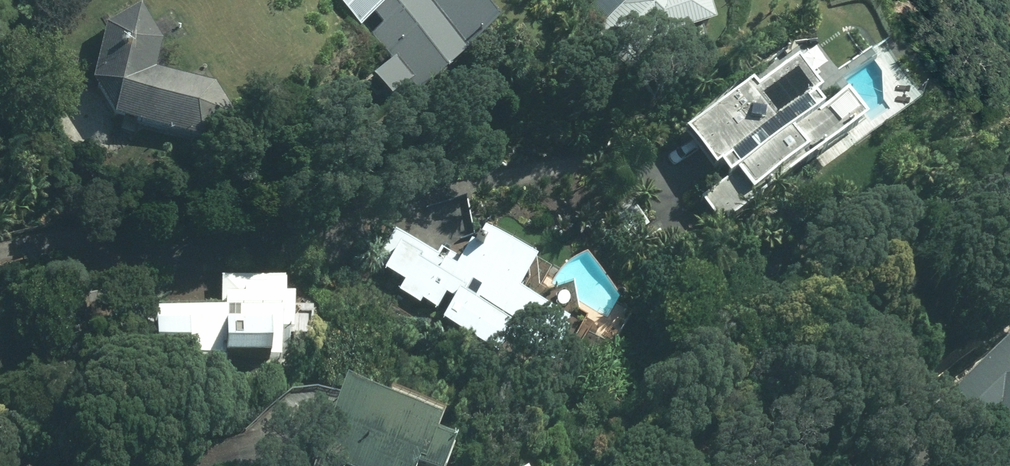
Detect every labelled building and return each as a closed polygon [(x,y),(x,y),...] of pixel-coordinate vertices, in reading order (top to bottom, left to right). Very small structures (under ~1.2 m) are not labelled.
[(498,31),(473,0),(460,0),(454,5),(449,0),(339,0),(392,64),(375,77),(393,99),(410,85),(419,96),(498,31)] [(599,37),(628,68),(654,44),(716,27),(708,0),(613,0),(625,13),(599,37)] [(216,84),(157,70),(164,42),(142,8),(108,29),(94,84),(114,116),(204,137),(235,116),(216,84)] [(702,204),(722,230),(867,121),(848,96),(831,108),(792,55),(688,133),(727,185),(702,204)] [(445,298),(455,304),(443,323),(497,356),(506,342),(556,372),(581,332),(523,296),(539,270),(480,234),(457,271),(395,233),(375,266),(405,285),(399,295),(419,307),(422,303),(437,312),(445,298)] [(294,333),(293,300),(286,300),(286,280),(224,280),(224,313),(157,313),(157,359),(201,359),(201,374),(225,373),(225,360),(282,360),(282,333),(294,333)] [(1009,447),(1009,348),(1008,346),(926,420),(964,462),(996,432),(1009,447)] [(453,454),(434,446),(439,433),(344,395),(317,460),(331,465),(448,465),(453,454)]
